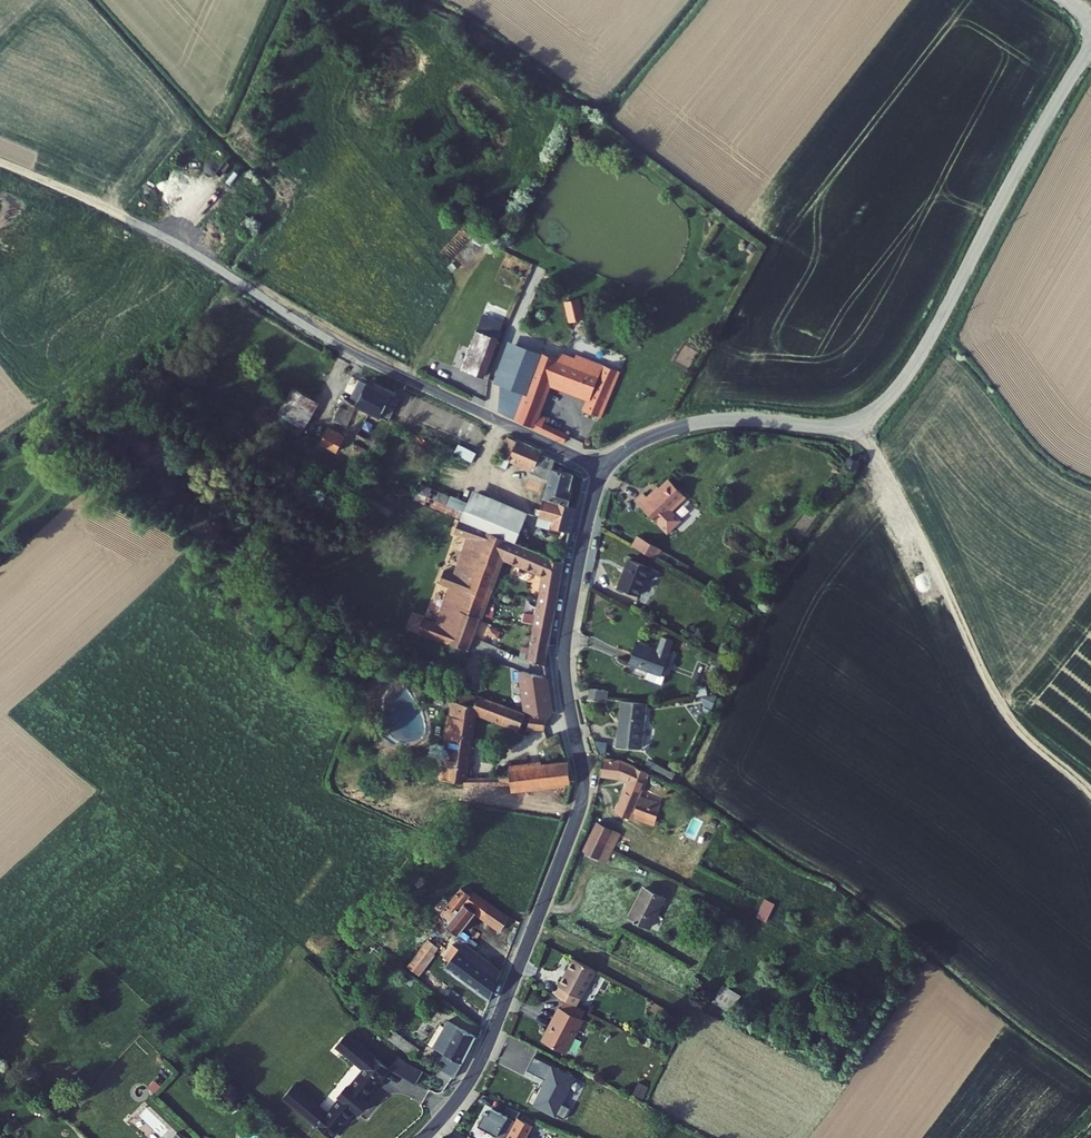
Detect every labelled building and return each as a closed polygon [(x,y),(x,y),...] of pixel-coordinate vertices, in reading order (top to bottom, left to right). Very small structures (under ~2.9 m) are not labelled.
[(549,293),(554,313),(566,310),(560,291),(549,293)] [(585,319),(582,297),(566,299),(568,321),(585,319)] [(469,304),(468,308),(488,318),(491,311),(469,304)] [(447,362),(468,371),(483,333),(488,318),(468,308),(447,362)] [(495,411),(522,423),(526,415),(521,410),(507,404),(528,349),(483,333),(468,371),(505,385),(495,411)] [(621,350),(625,353),(629,348),(625,345),(621,350)] [(585,413),(606,365),(591,359),(587,370),(576,366),(578,361),(563,356),(561,361),(528,349),(507,404),(521,410),(535,374),(575,390),(569,405),(585,413)] [(337,399),(366,414),(379,391),(341,372),(338,378),(341,380),(338,386),(334,385),(332,390),(317,415),(325,420),(328,416),(332,418),(337,410),(333,407),(337,399)] [(308,410),(317,415),(332,390),(323,384),(308,410)] [(263,415),(290,429),(305,401),(278,387),(263,415)] [(522,423),(550,435),(553,427),(526,415),(522,423)] [(353,438),(359,442),(366,427),(360,424),(353,438)] [(304,439),(320,448),(327,435),(311,426),(304,439)] [(541,461),(543,453),(526,446),(527,442),(493,429),(482,458),(497,463),(499,456),(536,470),(531,488),(553,499),(556,486),(553,485),(558,469),(541,461)] [(442,451),(460,459),(465,449),(446,441),(442,451)] [(834,449),(830,456),(837,461),(839,457),(845,461),(848,455),(834,449)] [(630,493),(623,501),(657,532),(670,517),(659,507),(671,493),(654,478),(636,498),(630,493)] [(495,536),(502,539),(515,507),(464,484),(457,501),(411,481),(404,498),(446,516),(495,536)] [(390,492),(397,495),(400,487),(394,484),(390,492)] [(531,489),(525,513),(534,519),(533,524),(554,529),(561,504),(531,489)] [(488,552),(495,536),(446,516),(442,526),(468,537),(455,573),(440,567),(439,570),(428,566),(423,578),(434,582),(427,599),(447,607),(434,641),(450,648),(488,552)] [(468,537),(442,526),(441,529),(454,534),(440,567),(455,573),(468,537)] [(649,548),(626,535),(621,545),(644,558),(649,548)] [(529,663),(529,662),(531,638),(548,559),(526,550),(502,539),(495,536),(488,552),(529,569),(513,657),(514,657),(514,656),(529,663)] [(617,559),(606,585),(628,595),(639,569),(617,559)] [(447,607),(427,599),(418,619),(405,613),(400,626),(434,641),(447,607)] [(469,629),(482,634),(485,627),(472,622),(469,629)] [(623,636),(616,655),(632,661),(629,671),(648,677),(655,658),(652,657),(655,649),(654,648),(660,634),(650,631),(644,644),(623,636)] [(527,715),(535,718),(539,707),(532,677),(531,678),(506,668),(511,706),(517,708),(516,710),(527,715)] [(592,681),(574,679),(573,689),(591,691),(592,681)] [(493,786),(554,782),(553,755),(481,764),(481,768),(477,769),(476,773),(447,773),(455,706),(502,724),(507,707),(457,688),(456,693),(442,691),(439,713),(432,713),(424,760),(432,762),(430,775),(443,779),(442,782),(492,780),(493,786)] [(634,696),(607,693),(601,736),(628,740),(634,696)] [(528,724),(527,715),(516,710),(512,709),(507,724),(528,724)] [(629,764),(604,760),(602,773),(633,778),(618,805),(638,817),(641,811),(659,819),(668,805),(646,793),(643,798),(639,796),(651,774),(629,764)] [(675,808),(668,805),(659,819),(666,822),(675,808)] [(600,821),(593,837),(614,848),(622,832),(600,821)] [(593,837),(586,852),(608,863),(614,848),(593,837)] [(452,907),(479,922),(488,908),(450,884),(446,890),(440,886),(422,910),(429,915),(425,921),(436,929),(452,907)] [(647,886),(632,917),(651,927),(666,896),(647,886)] [(757,916),(767,921),(776,903),(766,898),(757,916)] [(437,943),(482,971),(485,962),(442,935),(437,943)] [(390,964),(398,972),(418,946),(409,939),(390,964)] [(424,963),(473,992),(482,971),(437,943),(431,939),(423,952),(429,955),(424,963)] [(543,966),(534,982),(558,994),(578,958),(555,946),(549,957),(552,959),(547,967),(543,966)] [(723,984),(712,1002),(731,1013),(742,995),(723,984)] [(530,1021),(524,1032),(548,1045),(566,1013),(542,999),(538,1008),(540,1008),(533,1022),(530,1021)] [(420,1051),(439,1066),(458,1029),(423,1012),(418,1021),(413,1019),(404,1040),(422,1047),(420,1051)] [(373,1024),(368,1030),(393,1053),(398,1048),(373,1024)] [(370,1061),(328,1026),(317,1039),(345,1062),(330,1080),(328,1078),(327,1080),(347,1098),(349,1095),(345,1092),(370,1061)] [(380,1050),(370,1061),(397,1078),(404,1065),(390,1058),(380,1050)] [(439,1066),(420,1051),(416,1063),(435,1070),(439,1066)] [(347,1098),(327,1080),(320,1089),(322,1090),(309,1106),(274,1078),(264,1090),(313,1130),(337,1102),(341,1106),(347,1098)] [(511,1114),(514,1109),(500,1103),(496,1109),(509,1118),(511,1114)] [(509,1118),(496,1109),(488,1104),(484,1110),(479,1106),(470,1119),(489,1131),(487,1133),(495,1137),(496,1137),(509,1118)] [(518,1136),(526,1123),(511,1114),(509,1118),(496,1137),(516,1137),(518,1136)] [(160,1125),(152,1133),(154,1136),(152,1137),(173,1137),(160,1125)]
